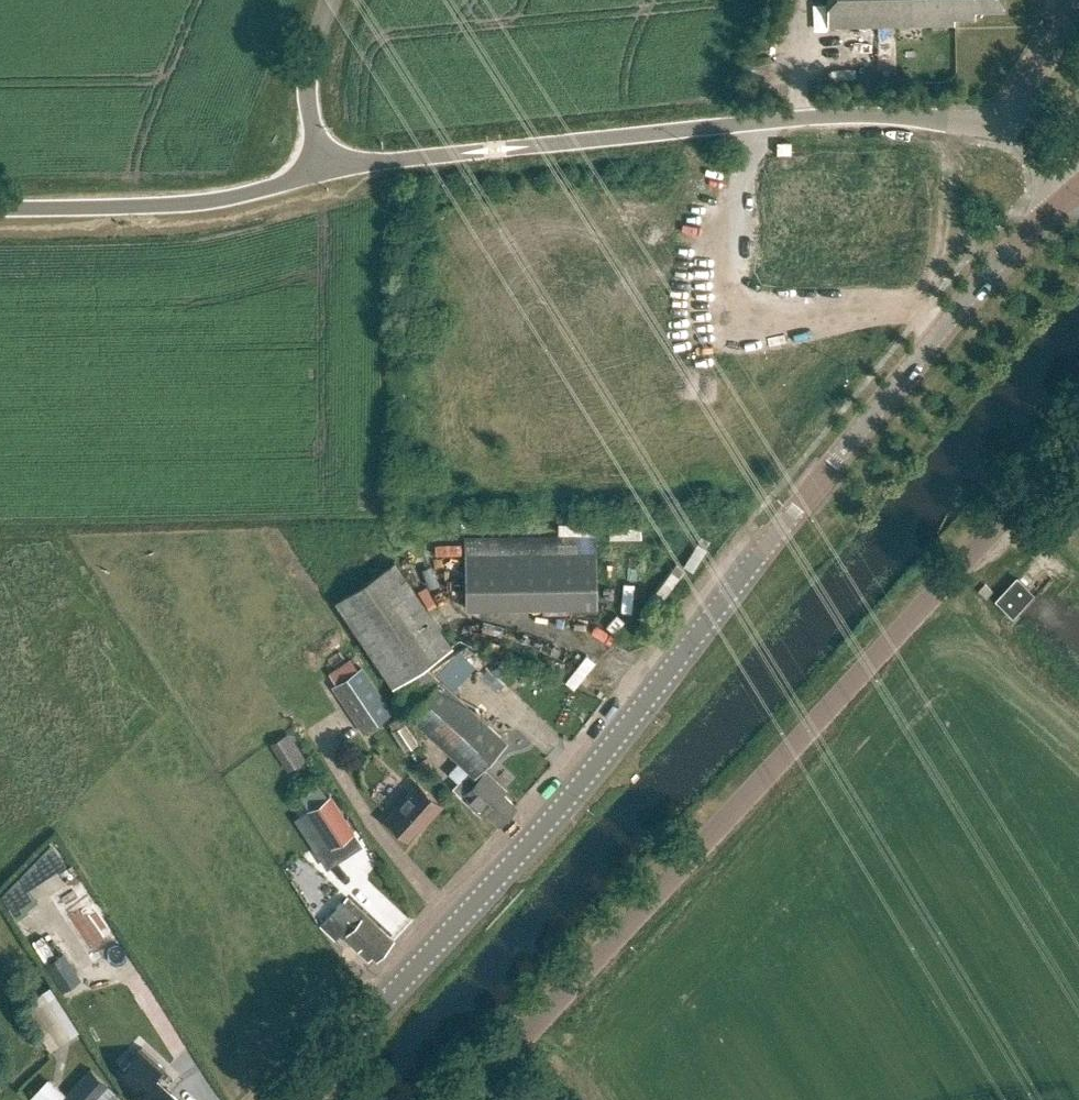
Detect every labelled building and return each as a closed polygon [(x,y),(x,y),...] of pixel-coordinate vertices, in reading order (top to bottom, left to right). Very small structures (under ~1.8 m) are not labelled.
[(828,27),(955,25),(955,17),(976,17),(976,9),(1004,8),(1004,0),(828,0),(828,27)] [(466,541),(467,608),(600,605),(599,538),(466,541)] [(474,772),(479,767),(483,762),(484,762),(501,744),(500,744),(505,738),(441,678),(425,663),(450,644),(390,561),(332,602),(392,686),(404,700),(403,701),(412,710),(410,712),(461,760),(474,772)] [(1017,578),(997,601),(1008,611),(1029,588),(1017,578)] [(577,687),(595,658),(586,652),(567,681),(577,687)] [(363,731),(395,710),(365,664),(333,685),(363,731)] [(271,742),(289,771),(308,758),(290,730),(271,742)] [(497,824),(514,806),(501,794),(505,790),(484,770),(483,771),(479,767),(474,772),(461,760),(449,773),(462,785),(456,791),(481,815),(484,812),(497,824)] [(431,816),(442,805),(417,783),(385,818),(407,838),(429,814),(431,816)] [(331,846),(355,831),(331,793),(307,809),(331,846)] [(69,861),(59,845),(0,883),(0,889),(15,913),(37,899),(29,886),(69,861)] [(393,941),(346,897),(332,913),(322,923),(336,937),(341,933),(344,936),(369,959),(373,954),(377,958),(393,941)] [(66,953),(48,965),(64,991),(83,980),(66,953)] [(31,999),(60,1043),(80,1030),(51,986),(31,999)] [(119,1072),(141,1093),(138,1096),(143,1099),(180,1099),(166,1086),(163,1089),(154,1081),(157,1078),(156,1077),(150,1071),(134,1056),(119,1072)] [(92,1068),(61,1099),(93,1099),(107,1085),(108,1083),(92,1068)] [(107,1085),(93,1099),(123,1099),(115,1092),(107,1085)]
